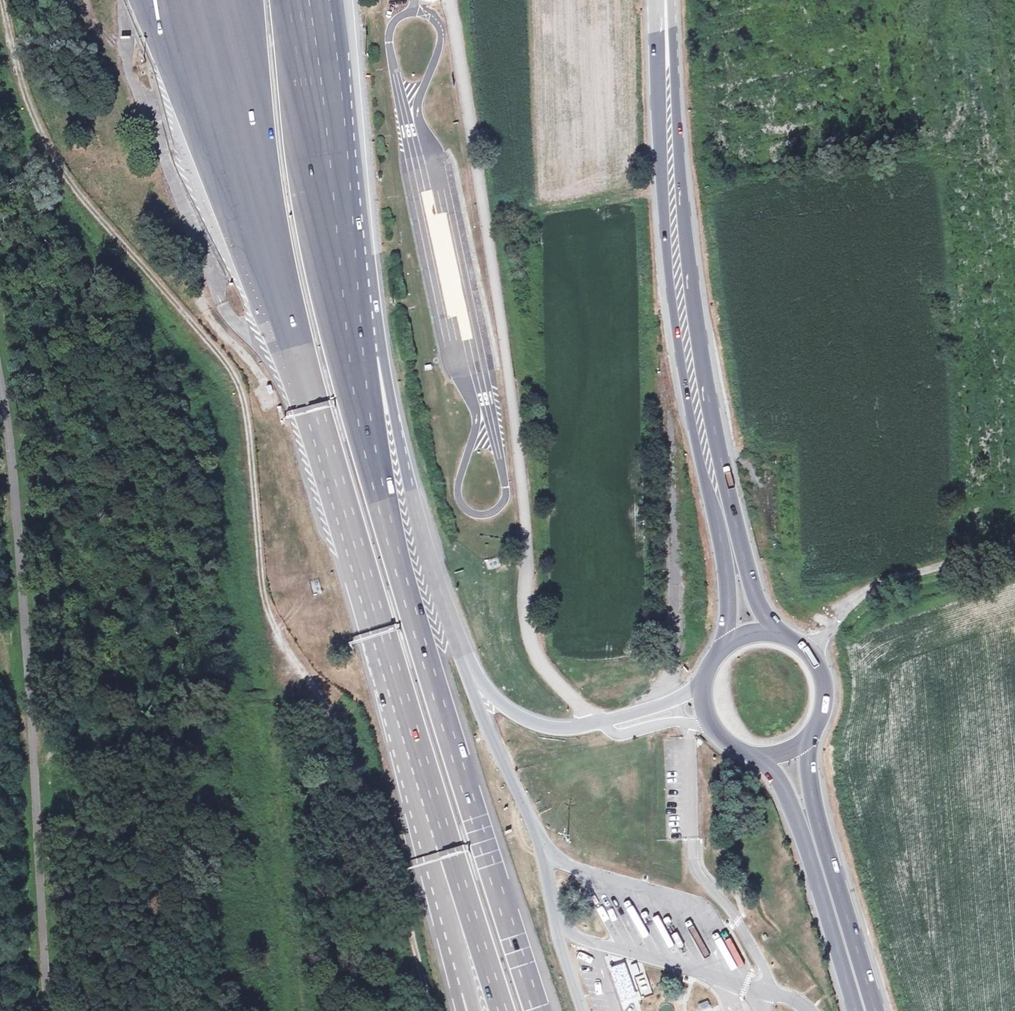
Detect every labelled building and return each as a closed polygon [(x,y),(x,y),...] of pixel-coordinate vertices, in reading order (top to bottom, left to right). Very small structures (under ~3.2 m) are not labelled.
[(425,4),(435,3),(436,9),(442,6),(442,0),(425,0),(425,4)] [(892,146),(908,144),(906,130),(890,132),(892,146)] [(87,165),(78,171),(85,180),(94,174),(87,165)] [(285,613),(288,612),(291,611),(293,609),(294,606),(294,603),(292,601),(290,599),(288,598),(285,598),(282,599),(280,601),(279,604),(279,607),(280,610),(283,612),(285,613)] [(631,991),(623,965),(607,970),(616,995),(631,991)] [(643,984),(640,972),(632,974),(636,986),(643,984)] [(698,1006),(701,1010),(703,1010),(711,1008),(708,1002),(698,1006)]
